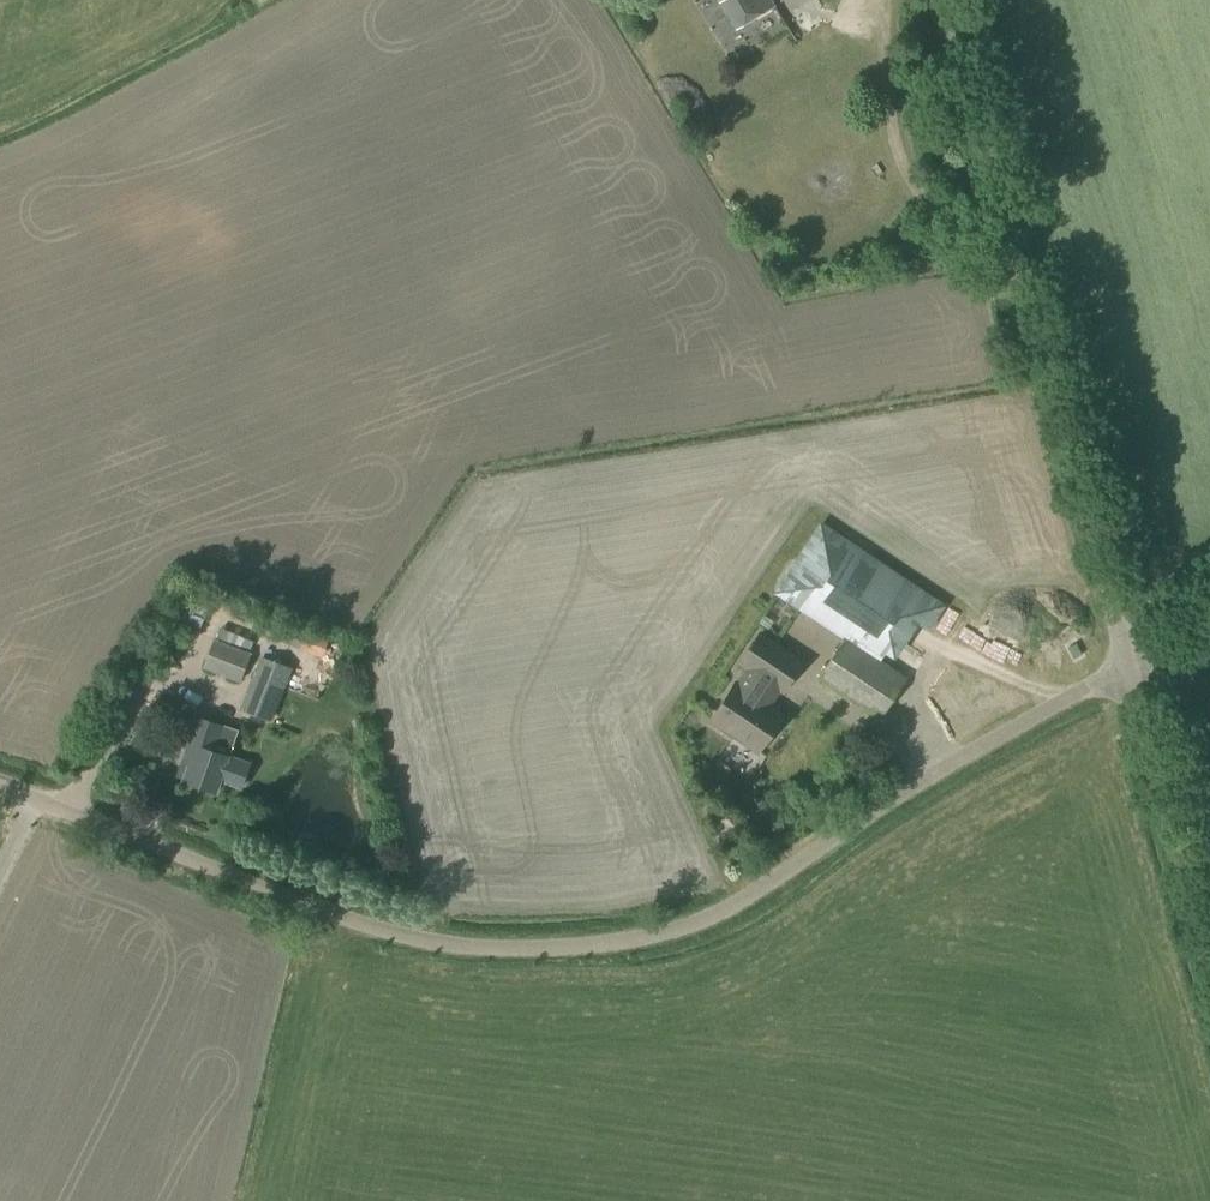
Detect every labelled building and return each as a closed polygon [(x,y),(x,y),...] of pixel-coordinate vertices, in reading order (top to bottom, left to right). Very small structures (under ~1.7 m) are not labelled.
[(737,28),(774,5),(770,0),(720,0),(737,28)] [(779,593),(846,638),(879,661),(885,652),(894,658),(919,620),(929,626),(943,605),(825,525),(779,593)] [(783,691),(802,663),(759,634),(740,663),(750,669),(738,685),(735,683),(711,719),(758,751),(783,715),(765,704),(777,687),(783,691)] [(879,721),(907,679),(879,661),(846,638),(818,679),(879,721)] [(240,683),(252,654),(214,640),(203,669),(240,683)] [(270,721),(290,670),(261,659),(241,710),(270,721)] [(241,787),(249,765),(228,757),(228,756),(213,751),(222,726),(199,718),(184,762),(190,764),(184,781),(216,792),(220,780),(241,787)]
